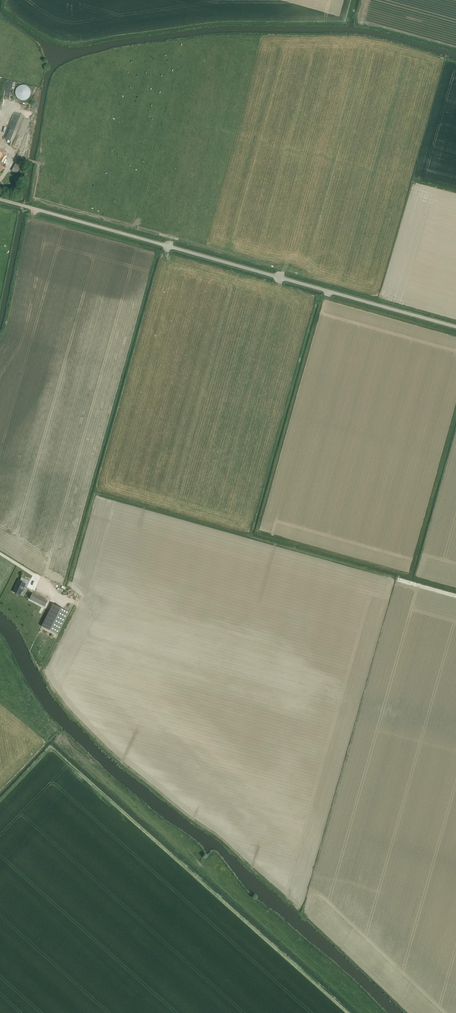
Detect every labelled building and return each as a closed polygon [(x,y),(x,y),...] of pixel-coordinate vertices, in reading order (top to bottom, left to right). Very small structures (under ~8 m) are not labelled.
[(16,173),(23,161),(18,159),(12,170),(16,173)] [(17,585),(13,592),(20,595),(25,586),(26,586),(29,581),(22,577),(20,580),(19,579),(16,584),(17,585)] [(44,607),(48,601),(32,593),(29,599),(44,607)] [(69,612),(53,604),(42,626),(58,634),(69,612)]
